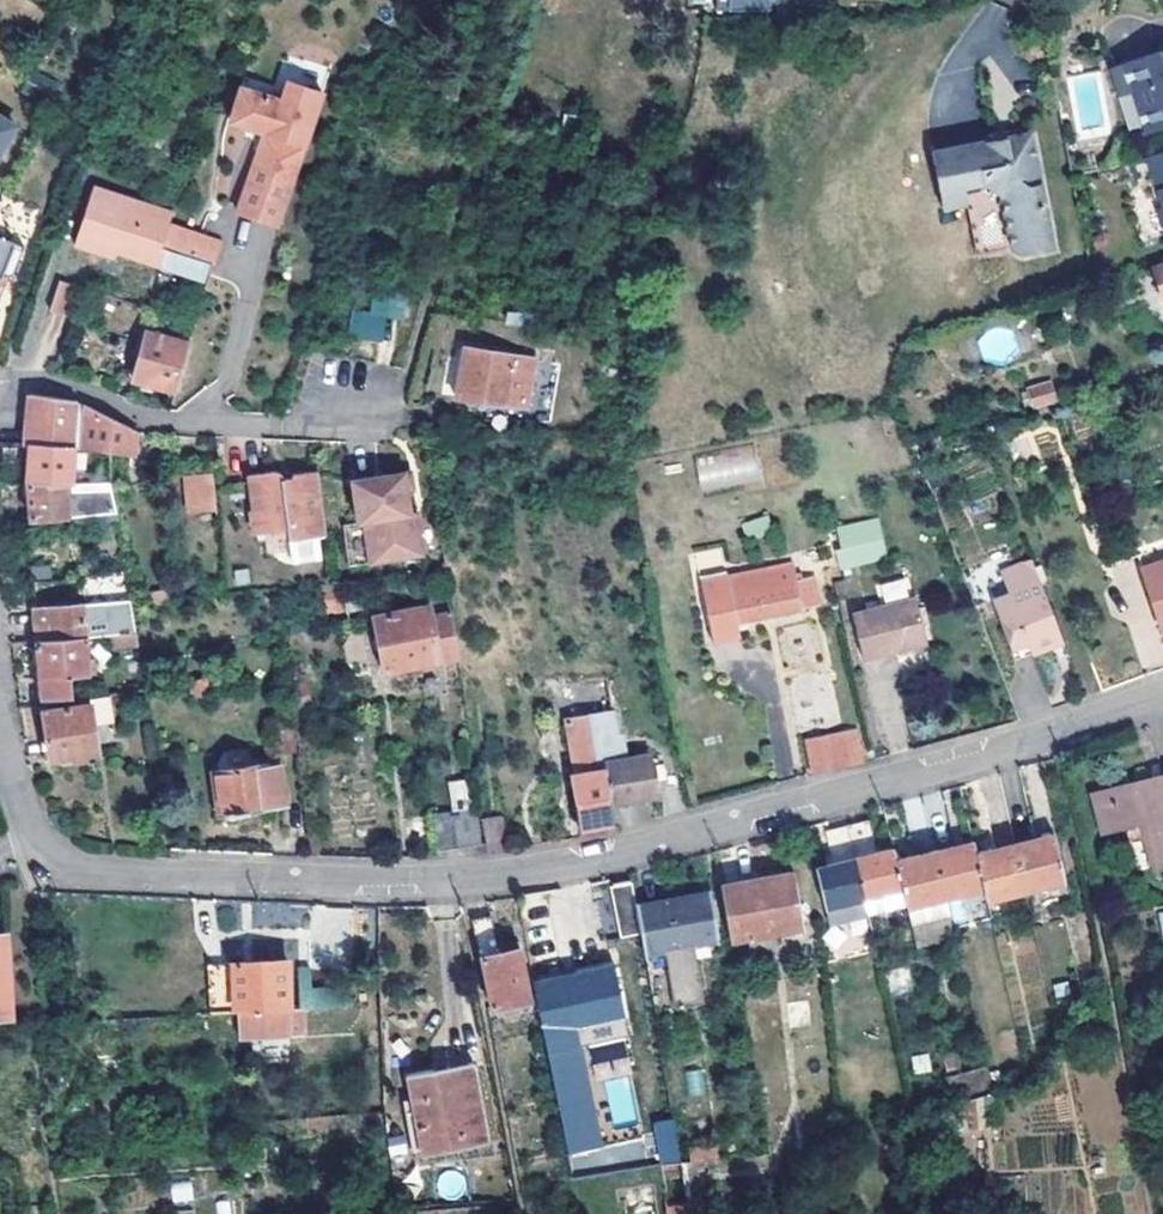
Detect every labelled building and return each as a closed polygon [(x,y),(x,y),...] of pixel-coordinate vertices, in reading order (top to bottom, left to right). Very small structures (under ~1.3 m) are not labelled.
[(1125,65),(1133,90),(1145,131),(1162,125),(1162,53),(1125,65)] [(1106,72),(1112,97),(1133,90),(1125,65),(1106,72)] [(233,117),(265,129),(237,208),(276,222),(323,89),(288,77),(282,96),(245,83),(233,117)] [(11,120),(0,113),(0,138),(11,120)] [(987,132),(984,142),(990,141),(995,145),(996,147),(1007,146),(1004,137),(1015,135),(1005,129),(987,132)] [(990,141),(984,142),(932,151),(943,207),(969,204),(989,200),(1005,213),(1014,255),(1054,249),(1032,133),(1015,135),(1004,137),(1007,146),(996,147),(995,145),(990,141)] [(1148,157),(1162,204),(1162,152),(1148,157)] [(154,269),(167,223),(169,217),(84,192),(67,249),(90,256),(92,250),(108,255),(154,269)] [(973,225),(969,204),(943,207),(947,228),(973,225)] [(5,269),(14,264),(24,236),(8,229),(9,225),(0,222),(0,281),(5,269)] [(154,269),(219,289),(233,244),(167,223),(154,269)] [(92,250),(90,256),(106,261),(108,255),(92,250)] [(1161,262),(1153,264),(1162,293),(1162,269),(1161,262)] [(84,283),(61,276),(50,305),(73,313),(84,283)] [(370,290),(370,311),(350,311),(350,338),(384,338),(384,317),(405,317),(405,290),(370,290)] [(144,328),(131,373),(174,387),(188,342),(144,328)] [(536,397),(530,395),(535,359),(461,350),(454,396),(535,407),(536,397)] [(1033,402),(1050,396),(1045,380),(1027,386),(1033,402)] [(24,441),(30,442),(71,446),(75,398),(28,391),(24,441)] [(71,446),(30,442),(28,479),(61,480),(69,480),(71,446)] [(756,448),(696,453),(699,489),(759,484),(756,448)] [(409,486),(407,468),(353,474),(359,516),(364,516),(369,557),(422,550),(418,508),(412,509),(409,486)] [(413,468),(407,468),(409,486),(415,486),(413,468)] [(267,478),(250,480),(255,523),(263,526),(264,530),(287,527),(288,538),(326,533),(318,469),(292,472),(293,475),(283,477),(282,475),(281,471),(275,470),(266,471),(267,478)] [(249,472),(250,480),(267,478),(266,471),(249,472)] [(213,473),(182,475),(185,515),(217,513),(213,473)] [(61,480),(28,479),(30,519),(66,517),(66,515),(114,512),(109,481),(94,480),(69,480),(61,480)] [(834,547),(837,565),(883,556),(875,519),(836,527),(839,546),(834,547)] [(1144,579),(1155,612),(1162,609),(1162,560),(1159,561),(1162,572),(1144,579)] [(1008,598),(991,605),(1010,654),(1026,648),(1031,661),(1049,654),(1047,649),(1061,644),(1031,561),(998,574),(1002,583),(1008,598)] [(1140,567),(1144,579),(1162,572),(1159,561),(1140,567)] [(711,642),(738,638),(735,621),(816,604),(811,576),(801,578),(798,570),(793,570),(791,562),(697,581),(711,642)] [(48,564),(28,566),(29,579),(49,578),(48,564)] [(880,600),(911,595),(908,577),(877,583),(880,600)] [(986,590),(991,605),(1008,598),(1002,583),(986,590)] [(376,615),(385,668),(458,655),(448,592),(423,597),(424,605),(376,615)] [(857,653),(916,641),(908,598),(849,610),(857,653)] [(80,633),(85,632),(82,602),(33,605),(34,636),(80,633)] [(132,629),(128,612),(115,615),(118,630),(132,629)] [(95,632),(85,632),(80,633),(82,641),(96,641),(95,632)] [(82,641),(80,633),(34,636),(43,694),(72,692),(69,672),(91,669),(89,656),(84,656),(82,641)] [(1063,649),(1061,644),(1047,649),(1049,654),(1063,649)] [(1015,667),(1031,661),(1026,648),(1010,654),(1015,667)] [(97,725),(115,722),(111,698),(45,708),(53,763),(100,756),(97,725)] [(601,747),(619,744),(611,709),(563,718),(582,826),(614,822),(610,800),(653,792),(646,753),(604,761),(601,747)] [(806,767),(859,756),(852,726),(800,736),(806,767)] [(220,813),(282,801),(273,759),(211,770),(220,813)] [(1090,789),(1101,831),(1147,819),(1149,828),(1145,829),(1150,846),(1152,846),(1158,864),(1162,863),(1162,771),(1090,789)] [(428,808),(434,843),(480,837),(474,801),(428,808)] [(508,843),(502,816),(484,819),(488,847),(508,843)] [(846,824),(866,904),(904,894),(895,859),(892,847),(875,851),(867,819),(846,824)] [(828,913),(866,904),(846,824),(823,830),(831,862),(816,866),(828,913)] [(1015,843),(1026,889),(1065,879),(1053,833),(1015,843)] [(985,884),(976,852),(973,840),(934,850),(945,895),(985,884)] [(1026,889),(1015,843),(976,852),(985,884),(989,899),(1026,889)] [(945,895),(934,850),(895,859),(904,894),(906,904),(945,895)] [(748,931),(772,928),(802,922),(793,870),(724,882),(733,934),(748,931)] [(641,933),(635,903),(631,879),(620,882),(608,884),(618,938),(641,933)] [(635,903),(641,933),(644,952),(665,949),(676,1010),(706,1005),(695,943),(720,938),(712,890),(635,903)] [(909,916),(906,904),(904,894),(866,904),(871,925),(909,916)] [(906,904),(909,916),(910,917),(948,908),(945,895),(906,904)] [(871,925),(866,904),(828,913),(834,935),(871,925)] [(493,1006),(531,998),(522,948),(499,952),(492,913),(471,917),(478,956),(483,955),(493,1006)] [(775,949),(772,928),(748,931),(752,952),(775,949)] [(574,966),(576,977),(615,969),(612,958),(574,966)] [(290,1009),(303,1008),(353,1005),(352,989),(313,992),(312,974),(301,974),(300,959),(289,960),(210,963),(212,1012),(237,1011),(239,1036),(291,1034),(290,1009)] [(615,969),(576,977),(534,985),(539,1014),(543,1034),(565,1157),(598,1150),(577,1048),(628,1037),(615,969)] [(304,1033),(303,1008),(290,1009),(291,1034),(304,1033)] [(469,1047),(405,1058),(422,1153),(488,1141),(469,1047)] [(705,1096),(702,1069),(684,1071),(687,1097),(705,1096)] [(967,1100),(972,1125),(990,1121),(985,1097),(967,1100)] [(1046,1137),(1049,1169),(1080,1166),(1078,1134),(1046,1137)] [(690,1213),(702,1213),(700,1197),(707,1196),(702,1159),(682,1160),(690,1213)] [(682,1160),(661,1163),(669,1213),(690,1213),(682,1160)] [(170,1184),(173,1203),(193,1199),(189,1180),(170,1184)]
